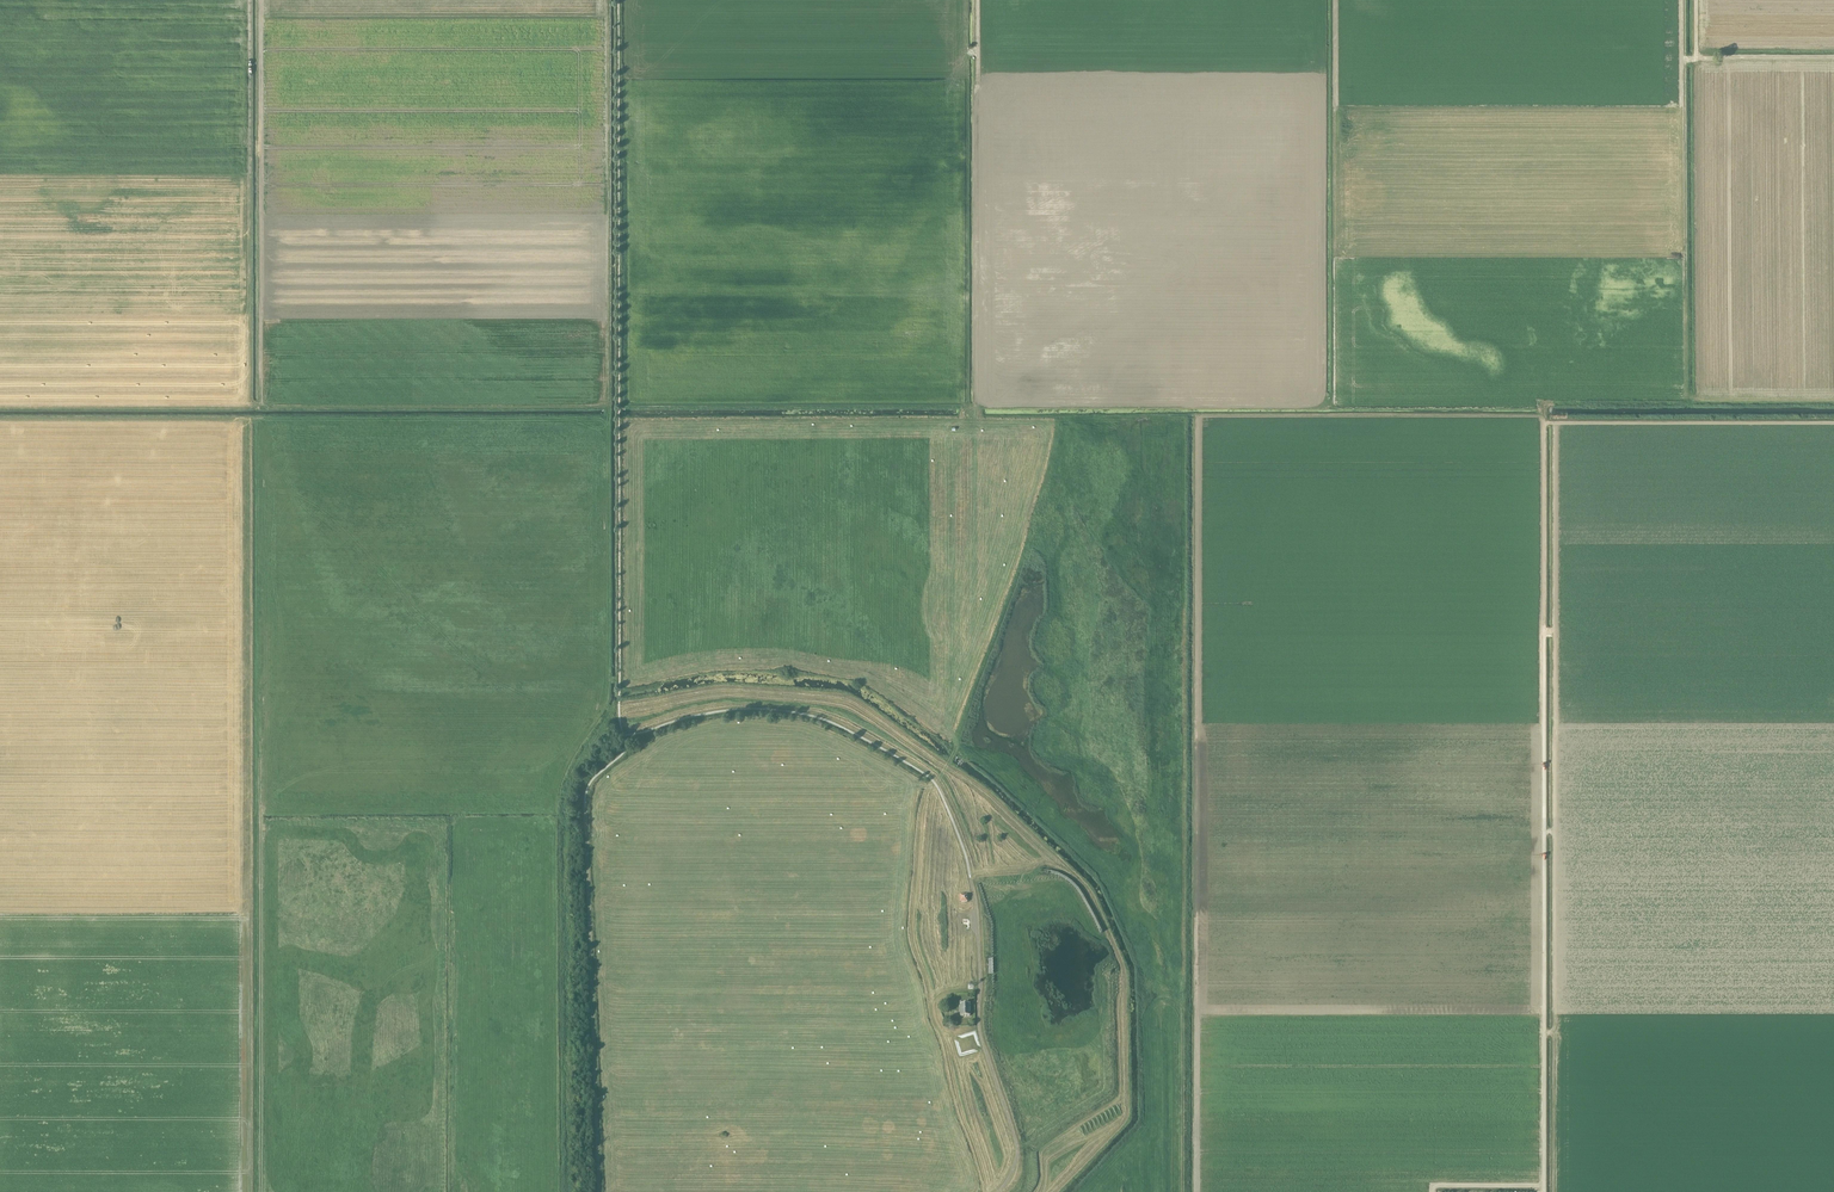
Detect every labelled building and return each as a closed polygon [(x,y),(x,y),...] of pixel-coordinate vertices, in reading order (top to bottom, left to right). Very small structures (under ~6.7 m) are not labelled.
[(960,1004),(960,1011),(960,1016),(970,1016),(969,1004),(960,1004)]
